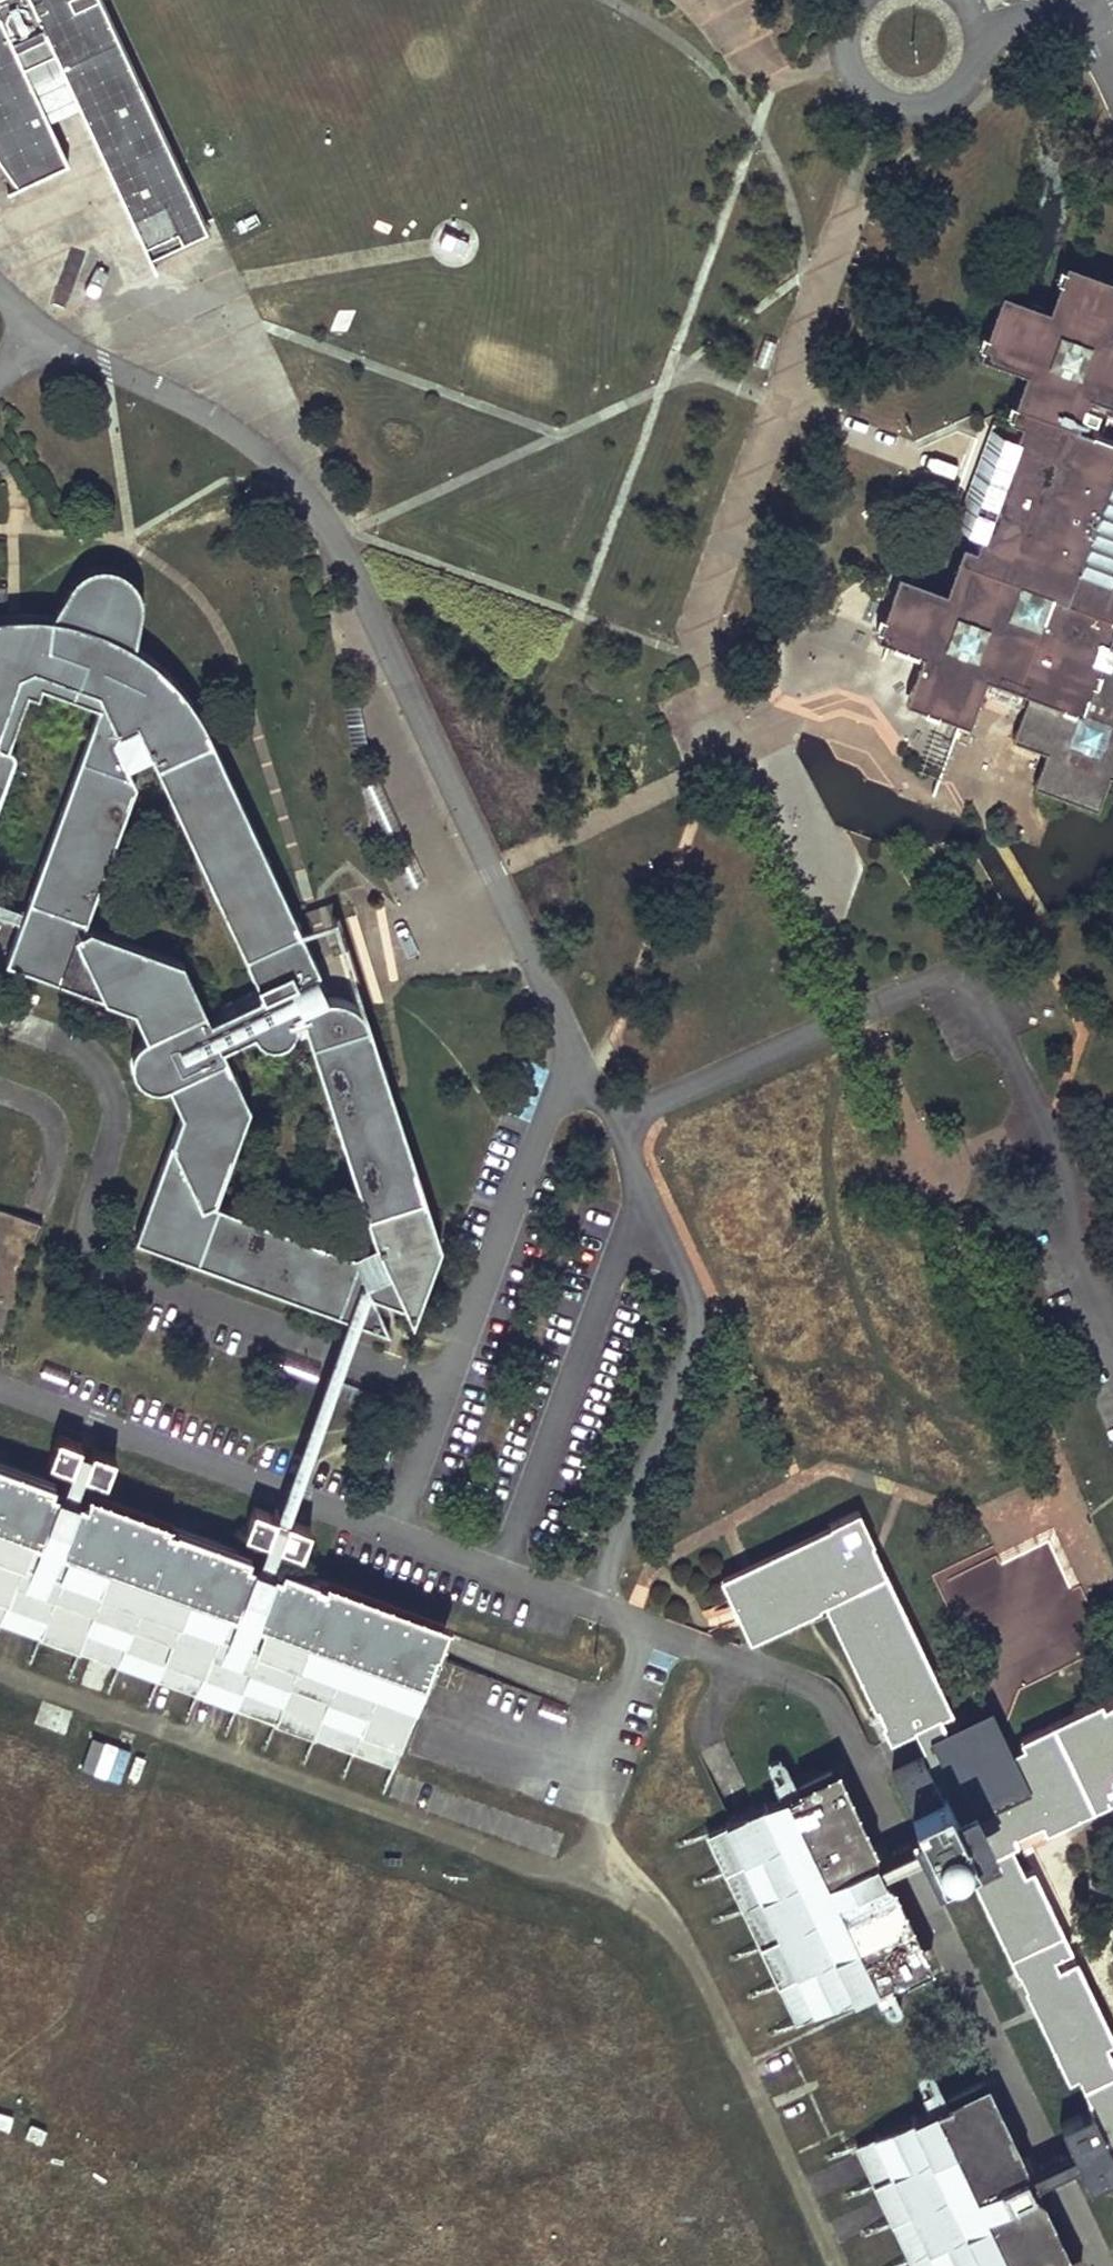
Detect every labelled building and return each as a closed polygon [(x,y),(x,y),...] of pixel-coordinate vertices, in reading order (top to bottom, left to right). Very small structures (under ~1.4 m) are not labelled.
[(100,0),(0,0),(0,161),(18,185),(68,162),(50,122),(23,66),(38,59),(54,52),(80,108),(145,249),(203,223),(100,0)] [(80,108),(54,52),(23,66),(50,122),(80,108)] [(203,223),(145,249),(149,257),(206,230),(203,223)] [(64,307),(83,250),(68,245),(48,302),(64,307)] [(1062,259),(1045,304),(997,287),(989,311),(974,352),(1022,370),(1005,416),(1016,421),(1012,437),(991,446),(996,458),(982,502),(970,508),(978,530),(953,600),(906,583),(889,631),(930,646),(913,692),(959,708),(973,670),(1007,683),(1006,690),(1016,694),(1019,688),(1025,690),(1009,738),(1041,750),(1031,784),(1094,807),(1107,774),(1112,776),(1112,664),(1107,662),(1111,649),(1102,646),(1112,617),(1112,437),(1060,419),(1071,388),(1112,402),(1112,330),(1109,329),(1112,317),(1112,277),(1062,259)] [(137,1079),(140,1081),(143,1083),(146,1085),(149,1086),(152,1086),(156,1086),(159,1086),(162,1086),(166,1084),(167,1084),(180,1111),(134,1239),(388,1332),(370,1292),(403,1304),(411,1322),(440,1243),(368,1022),(366,1018),(364,1013),(361,1010),(357,1006),(353,1003),(349,1001),(344,999),(339,998),(334,997),(329,996),(327,997),(321,984),(315,971),(318,969),(298,927),(207,729),(197,710),(182,689),(165,669),(145,653),(135,645),(141,609),(141,603),(141,598),(140,594),(139,590),(137,585),(134,580),(131,577),(128,574),(124,571),(120,568),(115,566),(110,565),(105,565),(101,565),(96,565),(91,566),(86,568),(82,571),(80,572),(67,590),(50,614),(43,614),(35,614),(27,613),(20,613),(20,621),(7,622),(7,614),(0,615),(0,801),(14,764),(15,760),(15,759),(15,758),(15,756),(15,755),(14,754),(13,753),(13,751),(12,751),(11,750),(10,749),(9,749),(7,749),(27,692),(41,686),(98,707),(23,911),(0,903),(0,915),(19,922),(5,961),(132,1008),(145,1036),(143,1036),(140,1038),(138,1040),(135,1042),(134,1045),(132,1048),(131,1052),(130,1055),(129,1058),(129,1061),(130,1065),(130,1068),(132,1071),(133,1074),(135,1076),(137,1079)] [(7,614),(7,622),(20,621),(20,613),(7,614)] [(84,925),(85,920),(72,926),(75,932),(88,926),(84,925)] [(205,1210),(217,1204),(213,1202),(214,1198),(202,1203),(205,1210)] [(40,1222),(0,1208),(0,1334),(40,1222)] [(436,1624),(281,1566),(280,1571),(270,1567),(279,1543),(298,1550),(309,1526),(284,1517),(283,1522),(273,1519),(274,1513),(251,1504),(243,1530),(264,1537),(256,1562),(245,1558),(246,1553),(89,1495),(86,1500),(75,1496),(83,1471),(105,1478),(113,1455),(91,1446),(89,1451),(78,1448),(79,1442),(57,1433),(48,1458),(68,1467),(60,1491),(50,1487),(51,1482),(0,1463),(0,1606),(393,1751),(419,1679),(417,1678),(436,1624)] [(856,1507),(794,1539),(718,1575),(728,1595),(699,1609),(711,1632),(739,1618),(748,1638),(824,1601),(889,1737),(912,1726),(927,1757),(922,1760),(921,1755),(888,1772),(912,1818),(951,1803),(953,1808),(983,1867),(986,1873),(972,1878),(1067,2075),(1074,2071),(1088,2100),(1085,2101),(1088,2107),(1057,2122),(1087,2185),(1112,2172),(1112,2161),(1110,2154),(1112,2152),(1112,2063),(1102,2039),(1109,2036),(1071,1956),(1054,1964),(1051,1956),(1067,1948),(1028,1869),(1020,1873),(1007,1844),(1014,1840),(1011,1833),(1041,1818),(1045,1826),(1104,1797),(1105,1799),(1112,1796),(1112,1697),(1097,1705),(1095,1700),(1023,1732),(1005,1739),(995,1716),(987,1702),(926,1731),(920,1717),(945,1706),(866,1542),(871,1539),(856,1507)] [(106,1738),(93,1772),(120,1782),(133,1748),(106,1738)] [(863,1847),(827,1771),(704,1831),(795,2021),(918,1961),(882,1885),(887,1883),(868,1844),(863,1847)] [(953,1808),(914,1826),(941,1884),(983,1867),(953,1808)] [(977,2083),(853,2144),(911,2265),(1065,2265),(1031,2197),(1037,2195),(1018,2157),(1014,2159),(977,2083)]
